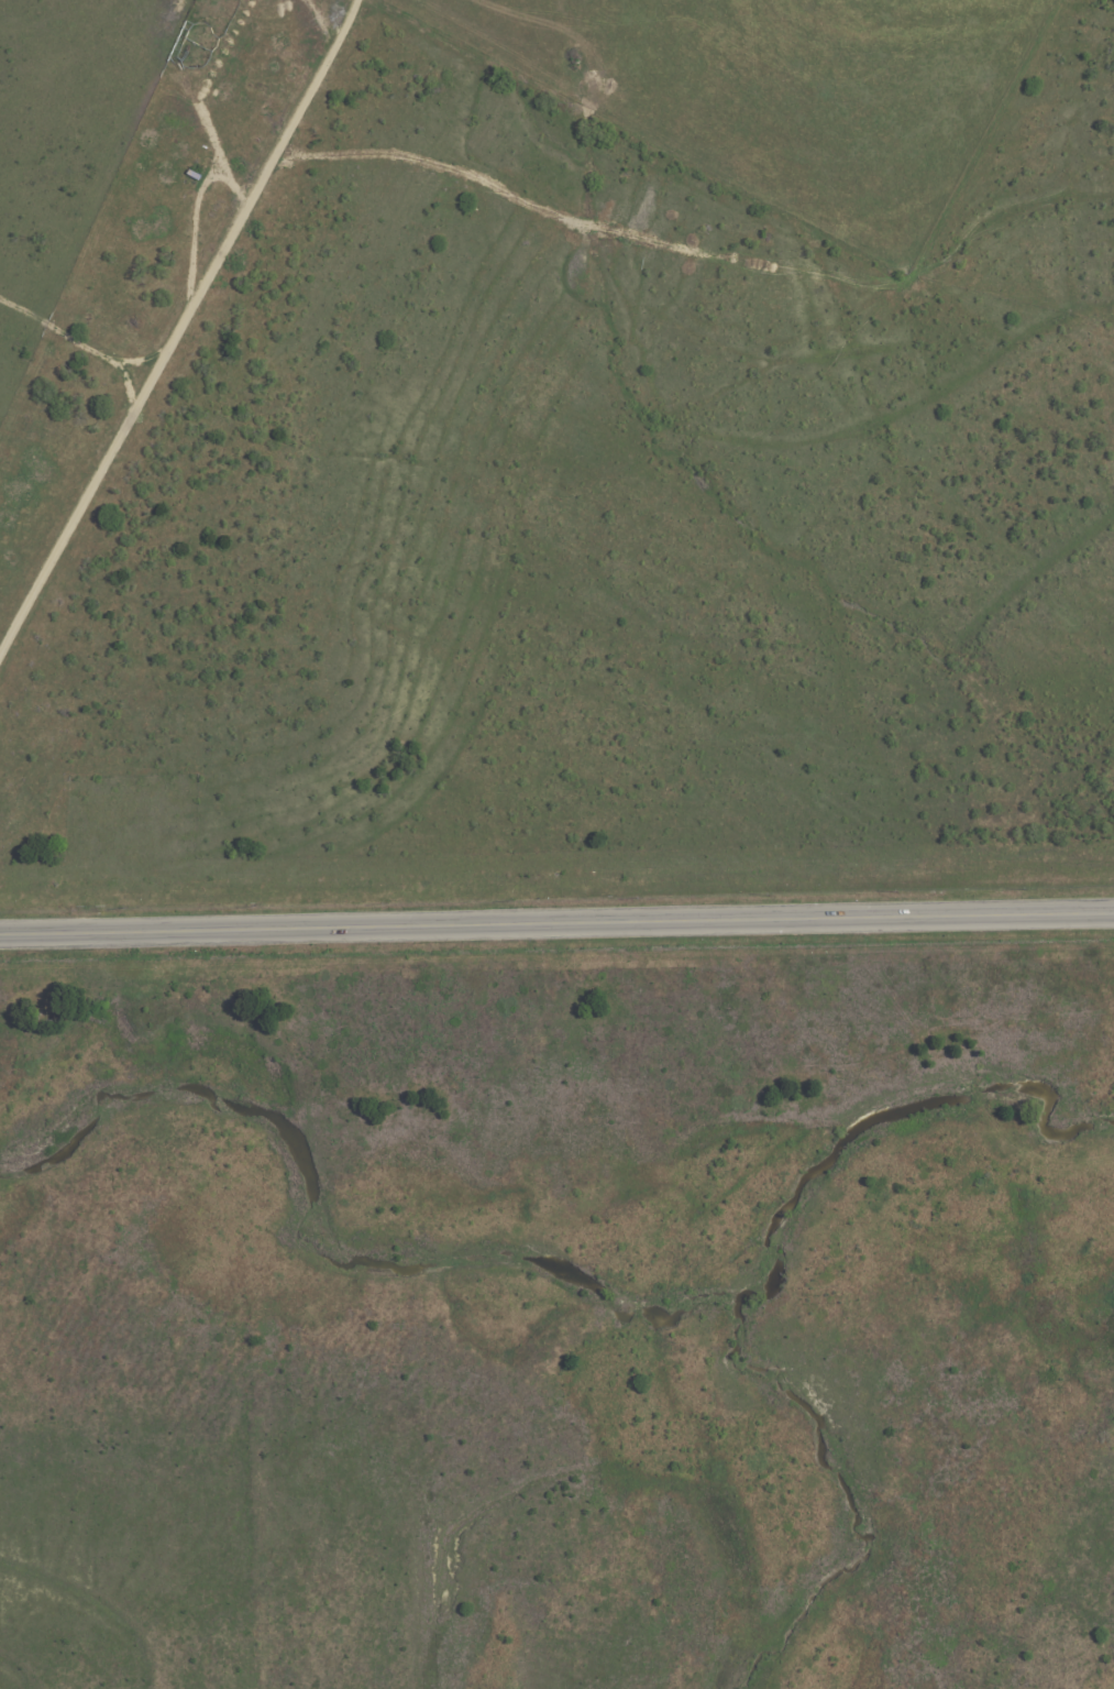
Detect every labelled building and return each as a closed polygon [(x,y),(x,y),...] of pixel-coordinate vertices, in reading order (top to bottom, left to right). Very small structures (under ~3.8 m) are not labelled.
[(190,169),(201,176),(199,180),(188,175),(190,169)]
